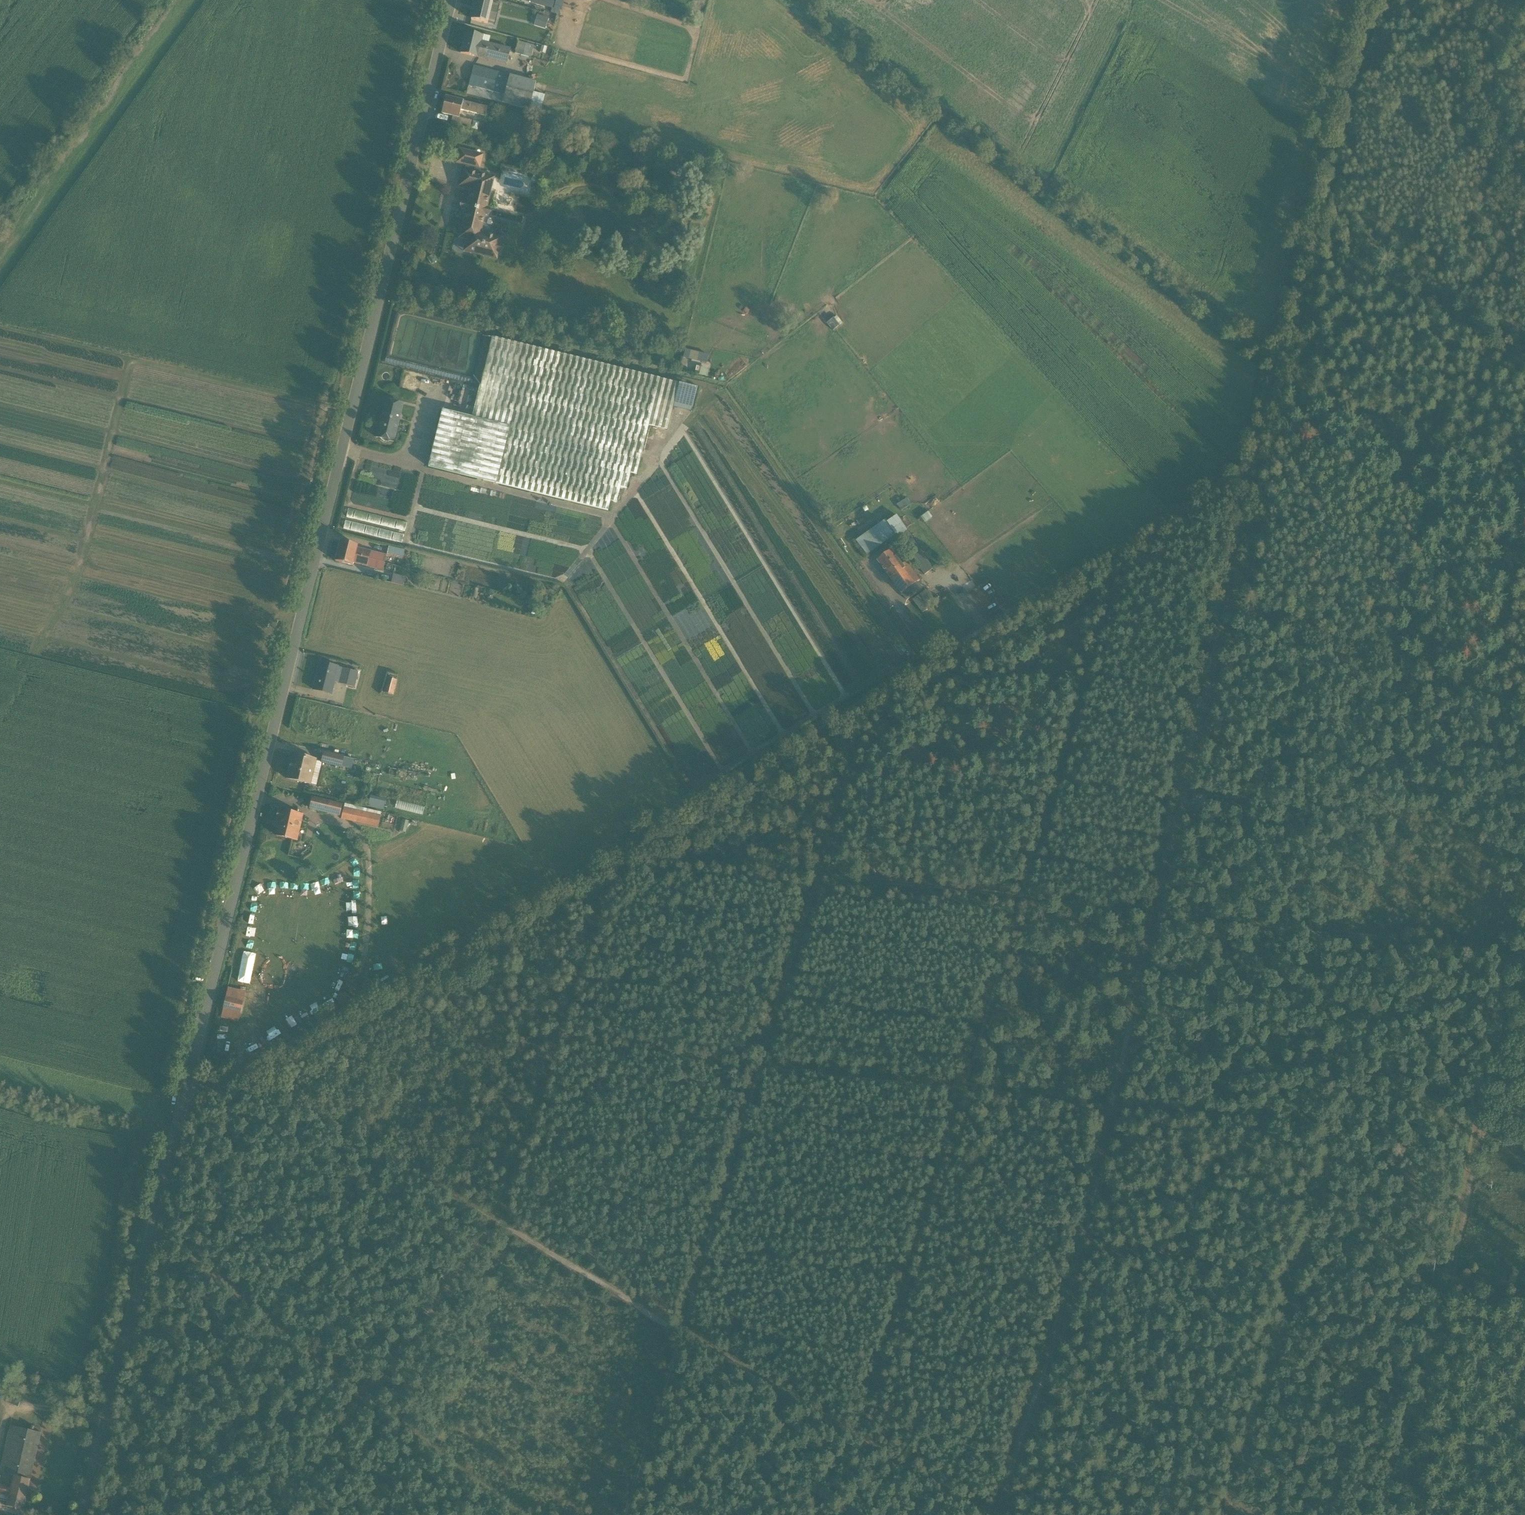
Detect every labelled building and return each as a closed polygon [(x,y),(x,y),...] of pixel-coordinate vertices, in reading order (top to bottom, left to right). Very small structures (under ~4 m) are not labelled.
[(498,6),(475,0),(471,13),(472,13),(470,21),(485,25),(488,14),(496,16),(498,6)] [(551,10),(554,0),(517,0),(551,10)] [(459,54),(506,66),(510,50),(488,44),(490,38),(482,36),(482,37),(465,33),(459,54)] [(518,44),(515,56),(518,57),(531,60),(534,48),(518,44)] [(575,47),(573,55),(603,63),(605,58),(590,53),(590,51),(575,47)] [(473,66),(466,95),(539,114),(544,97),(533,94),(536,83),(526,80),(473,66)] [(487,108),(446,98),(441,115),(452,118),(450,126),(469,131),(471,122),(459,119),(461,111),(484,117),(487,108)] [(457,189),(469,192),(457,239),(466,241),(463,254),(498,262),(503,239),(482,234),(495,178),(478,174),(483,156),(459,150),(456,164),(463,165),(457,189)] [(834,331),(844,323),(838,315),(828,323),(834,331)] [(635,475),(659,380),(490,338),(470,419),(441,412),(427,466),(607,511),(609,503),(616,504),(620,487),(626,489),(630,473),(635,475)] [(696,371),(696,366),(707,367),(709,353),(683,349),(680,369),(696,371)] [(709,376),(709,368),(697,367),(696,375),(709,376)] [(696,389),(678,385),(672,407),(690,412),(696,389)] [(393,444),(403,405),(385,400),(375,439),(393,444)] [(348,508),(346,521),(405,533),(408,520),(348,508)] [(902,546),(913,538),(897,516),(888,523),(886,520),(856,541),(867,556),(894,536),(902,546)] [(340,542),(337,552),(384,563),(386,556),(357,548),(358,547),(340,542)] [(404,550),(389,546),(387,554),(402,558),(404,550)] [(892,550),(877,561),(907,601),(922,590),(917,584),(920,581),(906,563),(903,565),(892,550)] [(382,572),(384,563),(337,552),(335,562),(352,567),(353,565),(382,572)] [(922,554),(913,560),(925,576),(934,569),(922,554)] [(404,578),(392,575),(390,584),(402,587),(404,578)] [(972,594),(985,613),(1004,601),(991,581),(972,594)] [(919,596),(913,600),(922,613),(929,609),(919,596)] [(357,673),(320,664),(313,691),(331,695),(334,683),(354,688),(357,673)] [(398,681),(387,678),(383,693),(395,696),(398,681)] [(353,760),(324,752),(321,763),(350,771),(353,760)] [(315,763),(316,761),(291,755),(289,765),(290,765),(286,780),(315,787),(321,764),(315,763)] [(370,796),(369,807),(385,809),(386,797),(370,796)] [(341,805),(311,798),(308,810),(338,817),(341,805)] [(419,813),(421,805),(398,800),(396,808),(419,813)] [(344,804),(340,820),(377,828),(381,813),(344,804)] [(278,822),(275,838),(297,843),(303,816),(278,810),(276,821),(278,822)] [(241,949),(250,950),(251,940),(242,939),(241,949)] [(231,999),(228,1011),(245,1014),(248,1003),(231,999)] [(41,1434),(10,1426),(0,1469),(0,1501),(6,1502),(5,1507),(23,1512),(41,1434)]
